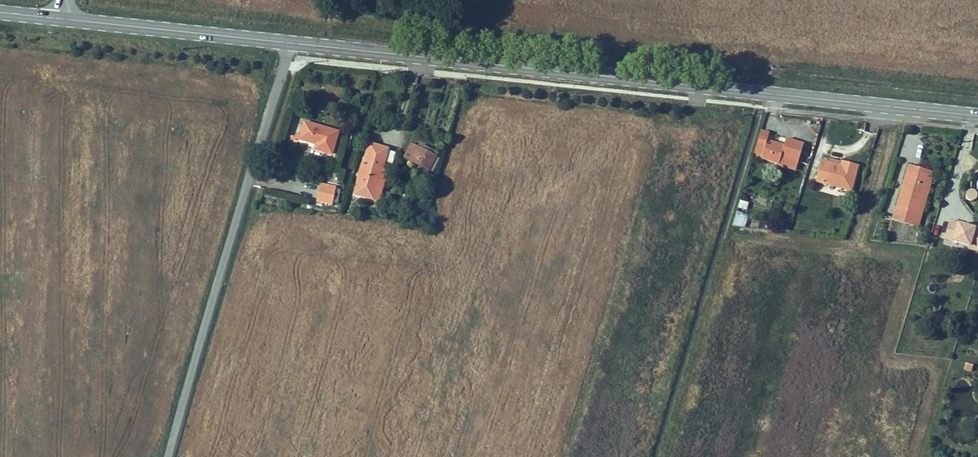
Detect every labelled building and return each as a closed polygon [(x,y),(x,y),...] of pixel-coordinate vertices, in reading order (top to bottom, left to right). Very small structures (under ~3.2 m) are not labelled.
[(310,144),(328,149),(333,129),(301,118),(296,133),(312,138),(310,144)] [(768,138),(771,130),(760,127),(751,152),(778,162),(781,154),(798,160),(804,141),(787,136),(785,143),(768,138)] [(406,143),(398,158),(416,167),(424,152),(406,143)] [(386,162),(391,163),(394,152),(388,151),(386,162)] [(367,196),(377,166),(379,159),(361,153),(350,191),(367,196)] [(795,168),(798,160),(781,154),(778,162),(795,168)] [(851,189),(859,165),(832,157),(831,160),(823,158),(817,178),(851,189)] [(917,226),(928,191),(925,190),(929,177),(932,178),(934,172),(909,164),(904,179),(907,180),(904,191),(901,190),(892,218),(917,226)] [(375,199),(385,168),(377,166),(367,196),(375,199)] [(313,179),(309,196),(326,200),(330,182),(313,179)] [(977,187),(976,185),(973,184),(971,184),(969,186),(968,188),(969,191),(971,192),(974,192),(976,190),(977,187)] [(746,211),(749,202),(739,200),(737,208),(746,211)] [(732,225),(745,228),(748,213),(736,211),(732,225)] [(781,229),(788,230),(790,220),(783,219),(781,229)] [(977,250),(977,227),(948,219),(943,241),(977,250)]
